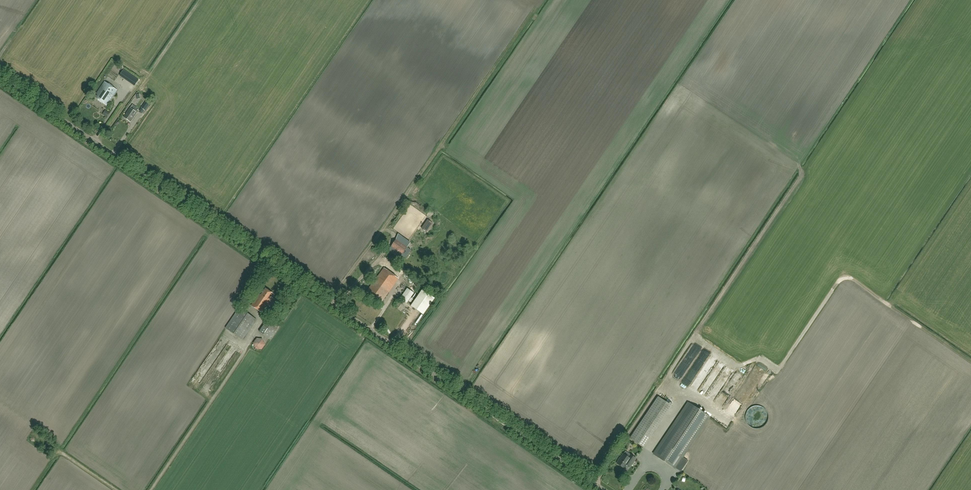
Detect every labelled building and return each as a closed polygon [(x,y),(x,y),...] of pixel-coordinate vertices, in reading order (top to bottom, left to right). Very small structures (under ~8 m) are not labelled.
[(113,77),(119,81),(123,74),(118,71),(113,77)] [(98,94),(95,98),(107,106),(117,90),(105,82),(97,93),(98,94)] [(147,101),(141,108),(145,110),(150,103),(147,101)] [(137,109),(135,111),(131,108),(124,117),(130,122),(137,113),(139,111),(137,109)] [(406,258),(411,250),(396,240),(389,250),(400,258),(402,255),(406,258)] [(384,268),(367,292),(381,303),(398,279),(384,268)] [(410,282),(408,286),(414,290),(417,286),(410,282)] [(259,294),(251,305),(263,313),(271,301),(270,301),(272,297),(271,297),(273,294),(266,289),(261,295),(259,294)] [(408,289),(400,299),(407,304),(414,294),(408,289)] [(422,290),(411,306),(423,315),(435,298),(422,290)] [(257,320),(240,308),(239,308),(225,328),(243,340),(257,320)] [(262,350),(265,345),(263,339),(257,339),(253,343),(256,349),(262,350)] [(755,367),(764,372),(767,368),(758,362),(755,367)] [(689,374),(683,386),(687,388),(693,376),(689,374)] [(671,406),(658,397),(630,438),(643,447),(671,406)] [(654,454),(659,458),(676,469),(681,471),(688,461),(682,457),(709,417),(689,403),(654,454)] [(52,454),(55,449),(46,443),(43,448),(52,454)] [(628,458),(623,454),(621,458),(620,458),(618,460),(619,461),(617,463),(624,469),(627,465),(630,468),(636,459),(630,455),(628,458)]
